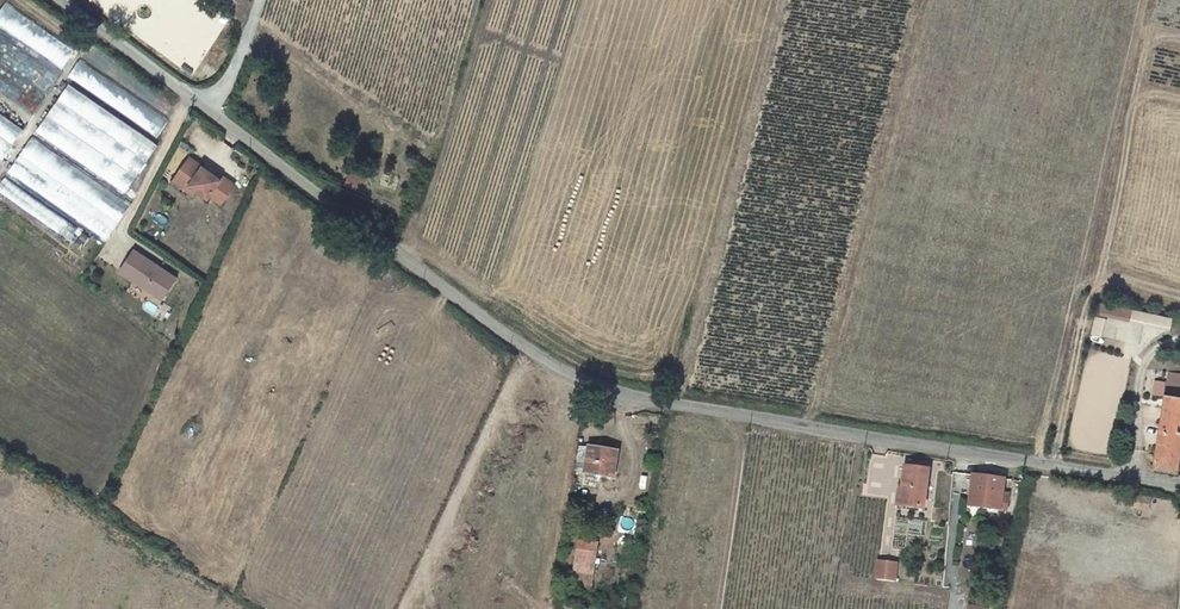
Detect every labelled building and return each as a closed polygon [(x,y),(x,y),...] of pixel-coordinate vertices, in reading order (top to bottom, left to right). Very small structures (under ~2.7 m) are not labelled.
[(64,68),(75,50),(6,3),(0,11),(0,25),(64,68)] [(171,117),(79,62),(68,79),(160,134),(171,117)] [(39,134),(58,145),(56,129),(59,125),(57,114),(66,112),(61,119),(64,134),(70,133),(65,131),(64,122),(72,108),(87,106),(88,111),(94,110),(100,114),(105,107),(69,85),(39,134)] [(25,127),(0,111),(0,167),(25,127)] [(123,199),(158,144),(110,113),(98,131),(110,139),(88,173),(31,138),(11,171),(47,194),(44,200),(109,240),(131,204),(123,199)] [(222,208),(235,189),(223,180),(221,183),(191,161),(177,180),(209,203),(211,200),(222,208)] [(358,183),(360,174),(348,172),(347,181),(358,183)] [(2,181),(0,185),(0,196),(90,249),(97,237),(2,181)] [(135,251),(120,271),(161,301),(176,281),(135,251)] [(1172,328),(1174,317),(1099,302),(1093,333),(1107,336),(1109,326),(1113,327),(1115,319),(1124,321),(1123,324),(1141,328),(1143,322),(1172,328)] [(1149,368),(1132,472),(1154,476),(1164,421),(1179,424),(1179,374),(1149,368)] [(617,476),(622,452),(593,447),(589,471),(617,476)] [(915,493),(912,508),(931,510),(937,471),(912,467),(908,493),(915,493)] [(977,475),(974,489),(1004,494),(1006,480),(977,475)] [(1003,500),(1004,494),(974,489),(972,505),(1003,510),(1005,500),(1003,500)] [(904,492),(902,506),(912,508),(915,493),(908,493),(904,492)] [(1125,515),(1128,505),(1113,503),(1111,513),(1125,515)] [(594,568),(599,537),(581,535),(576,565),(594,568)] [(877,578),(894,581),(898,564),(880,560),(877,578)]
